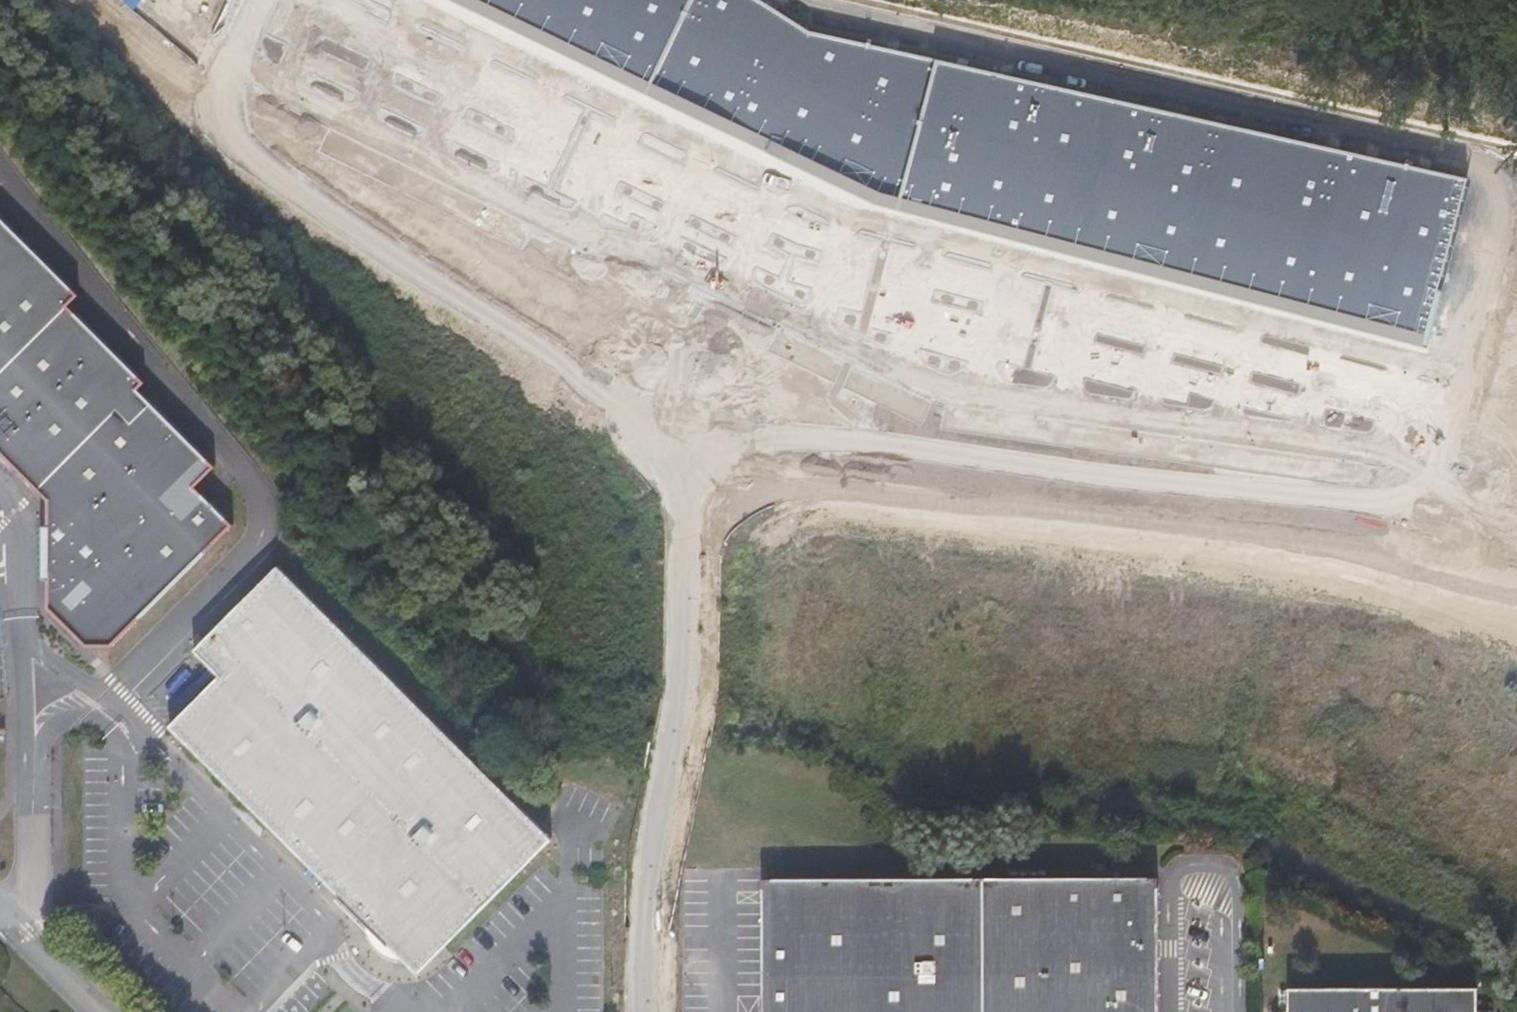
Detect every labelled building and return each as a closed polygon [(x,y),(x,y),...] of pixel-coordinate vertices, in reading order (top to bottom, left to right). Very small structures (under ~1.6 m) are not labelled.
[(762,0),(449,0),(876,204),(1427,346),(1468,177),(812,32),(762,0)] [(0,203),(0,381),(76,305),(89,292),(0,203)] [(1457,513),(1481,520),(1475,541),(1482,545),(1516,554),(1516,286),(1457,513)] [(0,381),(0,442),(45,483),(122,405),(138,420),(155,404),(138,386),(147,376),(76,305),(0,381)] [(113,650),(233,526),(195,488),(215,468),(155,404),(138,420),(122,405),(45,483),(54,500),(47,611),(86,650),(113,650)] [(388,968),(401,969),(415,973),(539,843),(272,572),(188,658),(214,683),(163,733),(360,930),(365,946),(372,962),(388,968)] [(1160,876),(990,880),(986,1011),(1160,1011),(1160,876)] [(990,880),(761,885),(764,1011),(986,1011),(990,880)] [(1208,990),(1179,990),(1179,1011),(1208,1011),(1208,990)] [(1282,997),(1283,1011),(1470,1011),(1470,995),(1282,997)]
